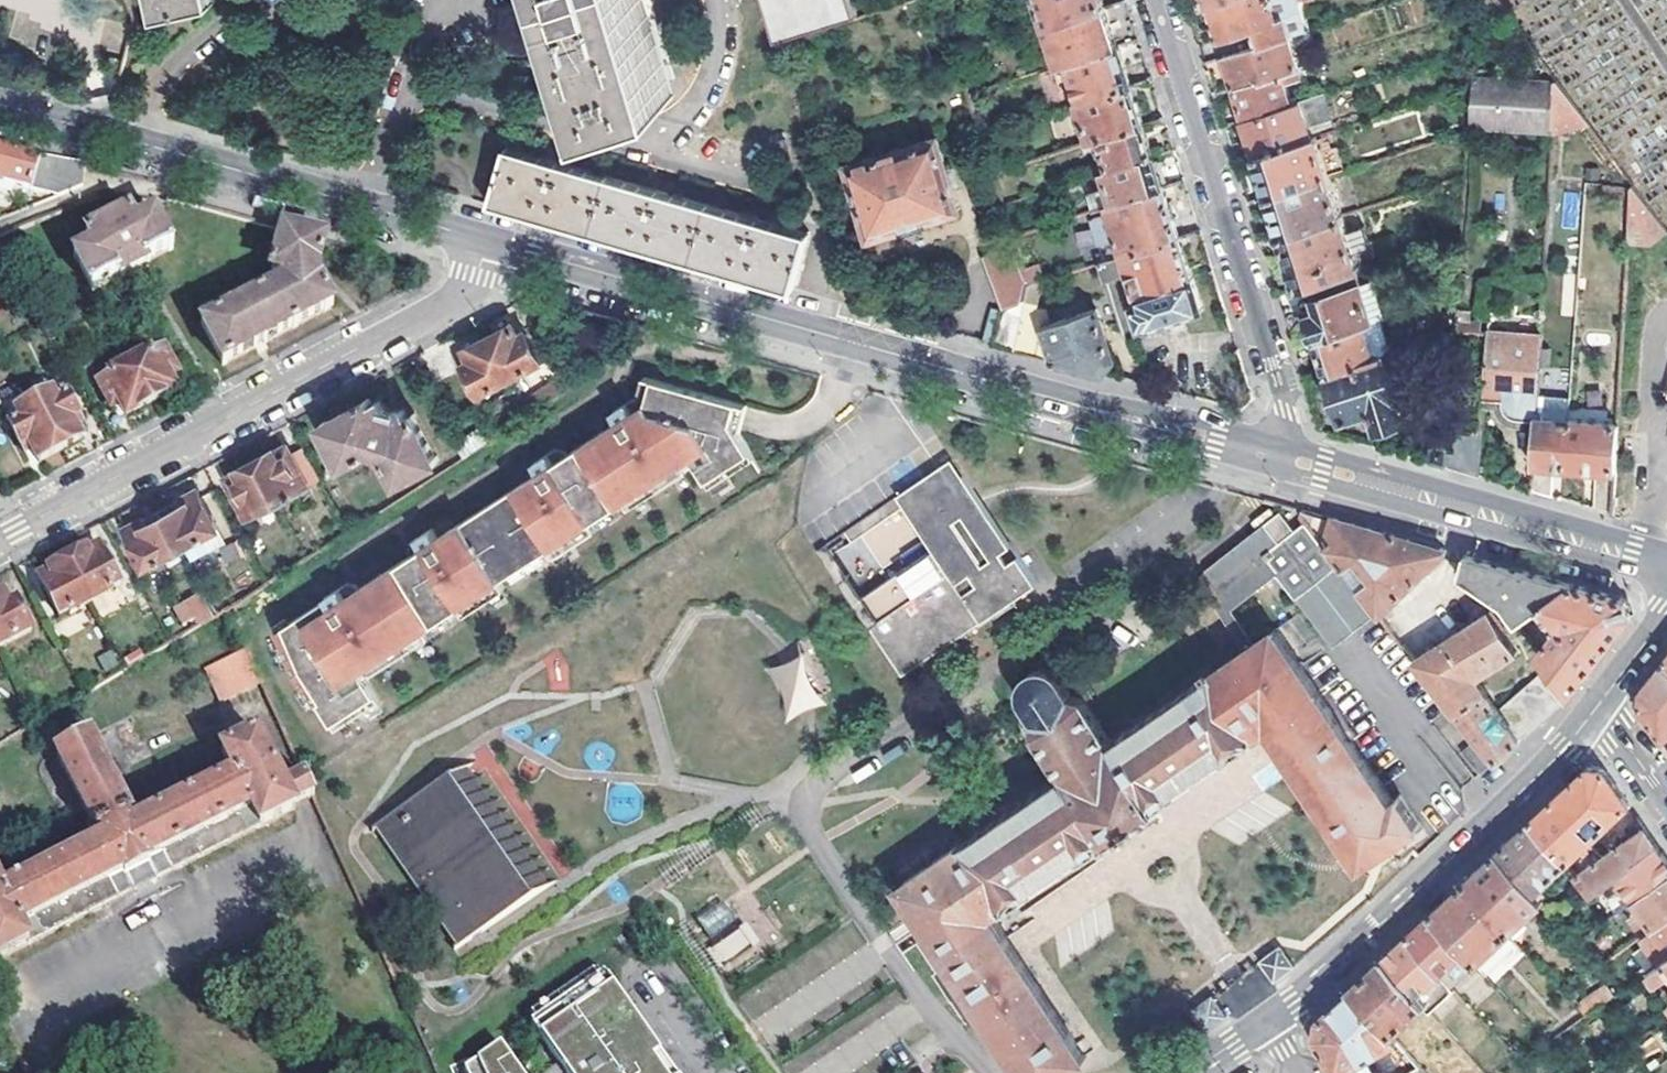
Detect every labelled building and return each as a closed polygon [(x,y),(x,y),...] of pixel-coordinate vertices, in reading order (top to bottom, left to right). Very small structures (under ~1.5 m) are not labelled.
[(154,18),(211,5),(210,0),(150,0),(154,18)] [(598,121),(673,97),(642,0),(560,0),(598,121)] [(776,43),(858,17),(852,0),(763,0),(776,43)] [(1104,0),(1040,0),(1048,25),(1106,6),(1104,0)] [(1220,41),(1253,30),(1258,45),(1289,35),(1291,35),(1284,15),(1277,17),(1272,0),(1210,0),(1207,1),(1220,41)] [(1119,44),(1106,6),(1048,25),(1060,63),(1119,44)] [(1220,41),(1225,56),(1258,45),(1253,30),(1220,41)] [(1235,88),(1300,67),(1289,35),(1258,45),(1225,56),(1235,88)] [(1081,100),(1132,84),(1119,44),(1060,63),(1053,65),(1060,89),(1076,84),(1081,100)] [(1245,120),(1307,100),(1305,95),(1298,97),(1292,78),(1302,74),(1300,67),(1235,88),(1245,120)] [(1553,83),(1474,79),(1471,127),(1550,130),(1553,83)] [(1555,83),(1553,132),(1588,124),(1556,80),(1555,83)] [(1090,139),(1144,123),(1132,84),(1081,100),(1079,100),(1090,139)] [(1257,156),(1312,139),(1308,127),(1332,119),(1324,94),(1307,100),(1245,120),(1257,156)] [(1155,156),(1144,123),(1090,139),(1101,173),(1103,172),(1155,156)] [(937,137),(847,165),(869,236),(904,225),(907,228),(925,223),(926,218),(958,208),(937,137)] [(1269,196),(1330,176),(1318,137),(1312,139),(1257,156),(1269,196)] [(505,146),(490,205),(793,290),(808,232),(775,223),(667,192),(543,157),(505,146)] [(56,196),(85,184),(86,168),(40,159),(34,156),(0,147),(0,182),(56,196)] [(1109,204),(1165,187),(1168,186),(1162,166),(1158,167),(1155,156),(1103,172),(1108,187),(1089,193),(1094,209),(1109,204)] [(1282,235),(1342,216),(1330,176),(1269,196),(1282,235)] [(1632,184),(1629,241),(1650,243),(1666,231),(1632,184)] [(1125,256),(1181,238),(1165,187),(1109,204),(1125,256)] [(135,222),(128,209),(87,231),(94,244),(73,255),(92,291),(121,275),(122,277),(148,263),(147,261),(172,248),(153,212),(135,222)] [(1359,267),(1342,216),(1282,235),(1298,287),(1311,283),(1357,268),(1359,267)] [(1102,221),(1073,228),(1079,252),(1108,245),(1102,221)] [(326,240),(281,229),(272,266),(276,273),(284,273),(284,280),(202,323),(222,363),(259,344),(332,305),(321,283),(320,273),(319,263),(326,240)] [(1102,263),(1107,280),(1133,272),(1143,302),(1134,305),(1141,327),(1148,325),(1149,327),(1203,309),(1181,238),(1125,256),(1102,263)] [(1025,268),(1016,243),(982,255),(1002,310),(993,345),(1015,351),(1024,314),(1030,286),(1025,268)] [(1097,310),(1102,327),(1120,322),(1116,311),(1107,280),(1102,263),(1045,282),(1030,286),(1024,314),(1035,317),(1034,325),(1043,327),(1097,310)] [(1039,264),(1025,268),(1030,286),(1045,282),(1039,264)] [(1357,268),(1311,283),(1320,311),(1308,315),(1316,339),(1374,321),(1357,268)] [(1133,272),(1107,280),(1116,311),(1134,305),(1143,302),(1133,272)] [(1024,314),(1015,351),(1064,363),(1103,374),(1112,357),(1102,327),(1097,310),(1043,327),(1034,325),(1035,317),(1024,314)] [(1327,373),(1382,355),(1392,352),(1382,318),(1374,321),(1316,339),(1327,373)] [(490,336),(510,376),(542,360),(528,330),(519,334),(514,324),(490,336)] [(1536,419),(1537,403),(1540,337),(1487,334),(1483,399),(1502,400),(1503,405),(1505,411),(1510,415),(1516,418),(1536,419)] [(479,392),(510,376),(490,336),(466,349),(470,359),(464,362),(479,392)] [(129,359),(151,401),(176,388),(170,375),(176,372),(164,347),(157,351),(154,346),(129,359)] [(1388,375),(1382,355),(1327,373),(1341,420),(1361,414),(1364,427),(1375,423),(1377,428),(1403,420),(1394,394),(1400,392),(1394,373),(1388,375)] [(151,401),(129,359),(104,373),(106,377),(98,382),(111,406),(119,402),(125,414),(151,401)] [(646,401),(652,380),(633,374),(627,396),(646,401)] [(276,636),(325,702),(330,699),(348,723),(390,692),(377,674),(701,464),(714,481),(752,455),(734,431),(741,404),(652,380),(646,401),(627,396),(624,398),(604,411),(611,420),(560,454),(559,452),(553,450),(548,449),(527,463),(533,472),(432,540),(426,531),(407,544),(406,550),(406,555),(407,557),(357,591),(356,589),(351,587),(346,585),(323,600),(325,603),(276,636)] [(34,400),(59,449),(82,437),(76,425),(83,421),(68,392),(61,396),(56,388),(34,400)] [(400,480),(441,458),(415,412),(397,420),(389,418),(380,416),(371,399),(322,425),(344,464),(381,446),(400,480)] [(39,460),(59,449),(34,400),(12,411),(17,419),(9,423),(25,452),(32,448),(39,460)] [(1556,467),(1566,468),(1570,421),(1543,420),(1543,403),(1537,403),(1536,419),(1532,492),(1545,495),(1554,498),(1556,467)] [(500,432),(516,423),(507,409),(493,417),(500,432)] [(1570,421),(1566,468),(1615,472),(1618,424),(1570,421)] [(1430,463),(1478,477),(1481,431),(1449,430),(1448,449),(1437,447),(1430,450),(1430,463)] [(256,460),(278,501),(310,484),(289,446),(277,452),(275,450),(256,460)] [(950,458),(922,477),(933,492),(951,480),(959,492),(951,499),(990,555),(1008,543),(950,458)] [(278,501),(256,460),(238,469),(239,473),(228,478),(249,517),(278,501)] [(323,480),(350,529),(360,522),(335,474),(323,480)] [(922,477),(869,514),(877,525),(903,506),(934,549),(858,604),(907,674),(1036,584),(1008,543),(990,555),(951,499),(959,492),(951,480),(933,492),(922,477)] [(1612,514),(1615,479),(1596,478),(1595,509),(1612,514)] [(182,548),(220,528),(200,490),(162,510),(182,548)] [(1301,515),(1306,523),(1379,614),(1422,573),(1448,548),(1416,539),(1356,523),(1304,508),(1301,515)] [(182,548),(162,510),(126,528),(146,566),(182,548)] [(1379,614),(1306,523),(1297,529),(1284,512),(1198,578),(1247,648),(1213,671),(1210,668),(1204,671),(1206,676),(1112,740),(1084,699),(1071,697),(1060,681),(1055,674),(1047,670),(1038,670),(1030,672),(1024,678),(1021,686),(1021,695),(1025,703),(1037,719),(1035,734),(1063,776),(900,889),(1026,1072),(1067,1072),(1088,1059),(992,917),(1006,908),(1007,910),(1082,858),(1084,859),(1108,843),(1110,846),(1158,812),(1156,809),(1181,793),(1180,790),(1256,738),(1254,735),(1266,727),(1361,864),(1421,823),(1401,795),(1394,799),(1277,630),(1308,609),(1337,646),(1379,614)] [(877,525),(869,514),(843,532),(850,543),(877,525)] [(68,559),(92,603),(112,592),(110,589),(121,584),(100,545),(90,550),(88,548),(68,559)] [(1539,607),(1571,583),(1548,576),(1513,566),(1500,563),(1467,554),(1459,577),(1502,606),(1516,625),(1516,624),(1539,607)] [(49,569),(50,571),(38,577),(59,617),(70,611),(72,614),(92,603),(68,559),(49,569)] [(1556,630),(1539,654),(1548,667),(1569,695),(1580,681),(1601,654),(1631,616),(1630,608),(1629,599),(1587,587),(1571,583),(1539,607),(1556,630)] [(184,629),(212,615),(199,591),(171,605),(184,629)] [(31,630),(16,602),(9,606),(3,594),(0,596),(0,646),(31,630)] [(1477,736),(1496,759),(1546,715),(1569,695),(1548,667),(1499,711),(1475,677),(1517,651),(1490,611),(1476,620),(1445,639),(1433,647),(1415,658),(1477,736)] [(202,666),(219,703),(260,683),(243,647),(202,666)] [(1665,660),(1652,675),(1641,689),(1641,698),(1640,707),(1665,743),(1666,745),(1666,661),(1665,660)] [(294,809),(292,806),(311,797),(303,779),(284,788),(256,735),(222,752),(232,774),(185,798),(173,773),(143,789),(155,813),(130,826),(126,819),(130,816),(89,734),(61,748),(56,750),(98,832),(103,830),(106,838),(4,891),(0,883),(0,959),(294,809)] [(1496,759),(1477,736),(1461,750),(1480,773),(1496,759)] [(374,827),(454,946),(545,886),(464,767),(374,827)] [(1528,823),(1565,863),(1582,848),(1585,852),(1590,847),(1596,842),(1592,838),(1630,804),(1604,768),(1595,768),(1587,768),(1557,796),(1528,823)] [(1504,846),(1496,853),(1532,893),(1536,889),(1540,893),(1545,888),(1542,884),(1565,863),(1528,823),(1504,846)] [(1645,826),(1574,873),(1591,890),(1617,873),(1659,845),(1645,826)] [(1636,900),(1666,879),(1666,856),(1664,853),(1659,845),(1617,873),(1620,878),(1616,880),(1619,885),(1616,897),(1623,908),(1636,900)] [(1481,867),(1462,885),(1510,936),(1516,931),(1512,927),(1540,901),(1532,893),(1496,853),(1481,867)] [(1636,900),(1639,905),(1634,909),(1637,914),(1632,918),(1642,934),(1653,927),(1666,917),(1666,879),(1636,900)] [(1510,936),(1462,885),(1448,897),(1431,914),(1463,949),(1475,962),(1500,938),(1504,942),(1510,936)] [(711,937),(734,919),(719,900),(696,918),(711,937)] [(1426,918),(1406,937),(1439,972),(1463,949),(1431,914),(1426,918)] [(1658,962),(1666,956),(1666,917),(1653,927),(1657,932),(1653,935),(1657,941),(1661,938),(1664,944),(1651,952),(1658,962)] [(717,967),(759,946),(748,925),(707,946),(717,967)] [(1402,941),(1382,960),(1423,1006),(1429,1013),(1454,988),(1439,972),(1406,937),(1402,941)] [(1260,962),(1275,981),(1295,966),(1281,947),(1260,962)] [(1658,962),(1648,970),(1655,980),(1666,972),(1666,956),(1658,962)] [(1368,972),(1350,990),(1391,1035),(1423,1006),(1382,960),(1368,972)] [(614,965),(540,1012),(566,1053),(572,1064),(578,1072),(682,1072),(614,965)] [(1350,990),(1345,994),(1317,1020),(1315,1036),(1335,1072),(1406,1072),(1419,1066),(1391,1035),(1350,990)] [(1213,997),(1192,1012),(1207,1032),(1228,1017),(1213,997)] [(458,1063),(464,1072),(527,1072),(522,1064),(528,1060),(510,1031),(458,1063)] [(535,1072),(557,1072),(572,1064),(566,1053),(535,1072)]
